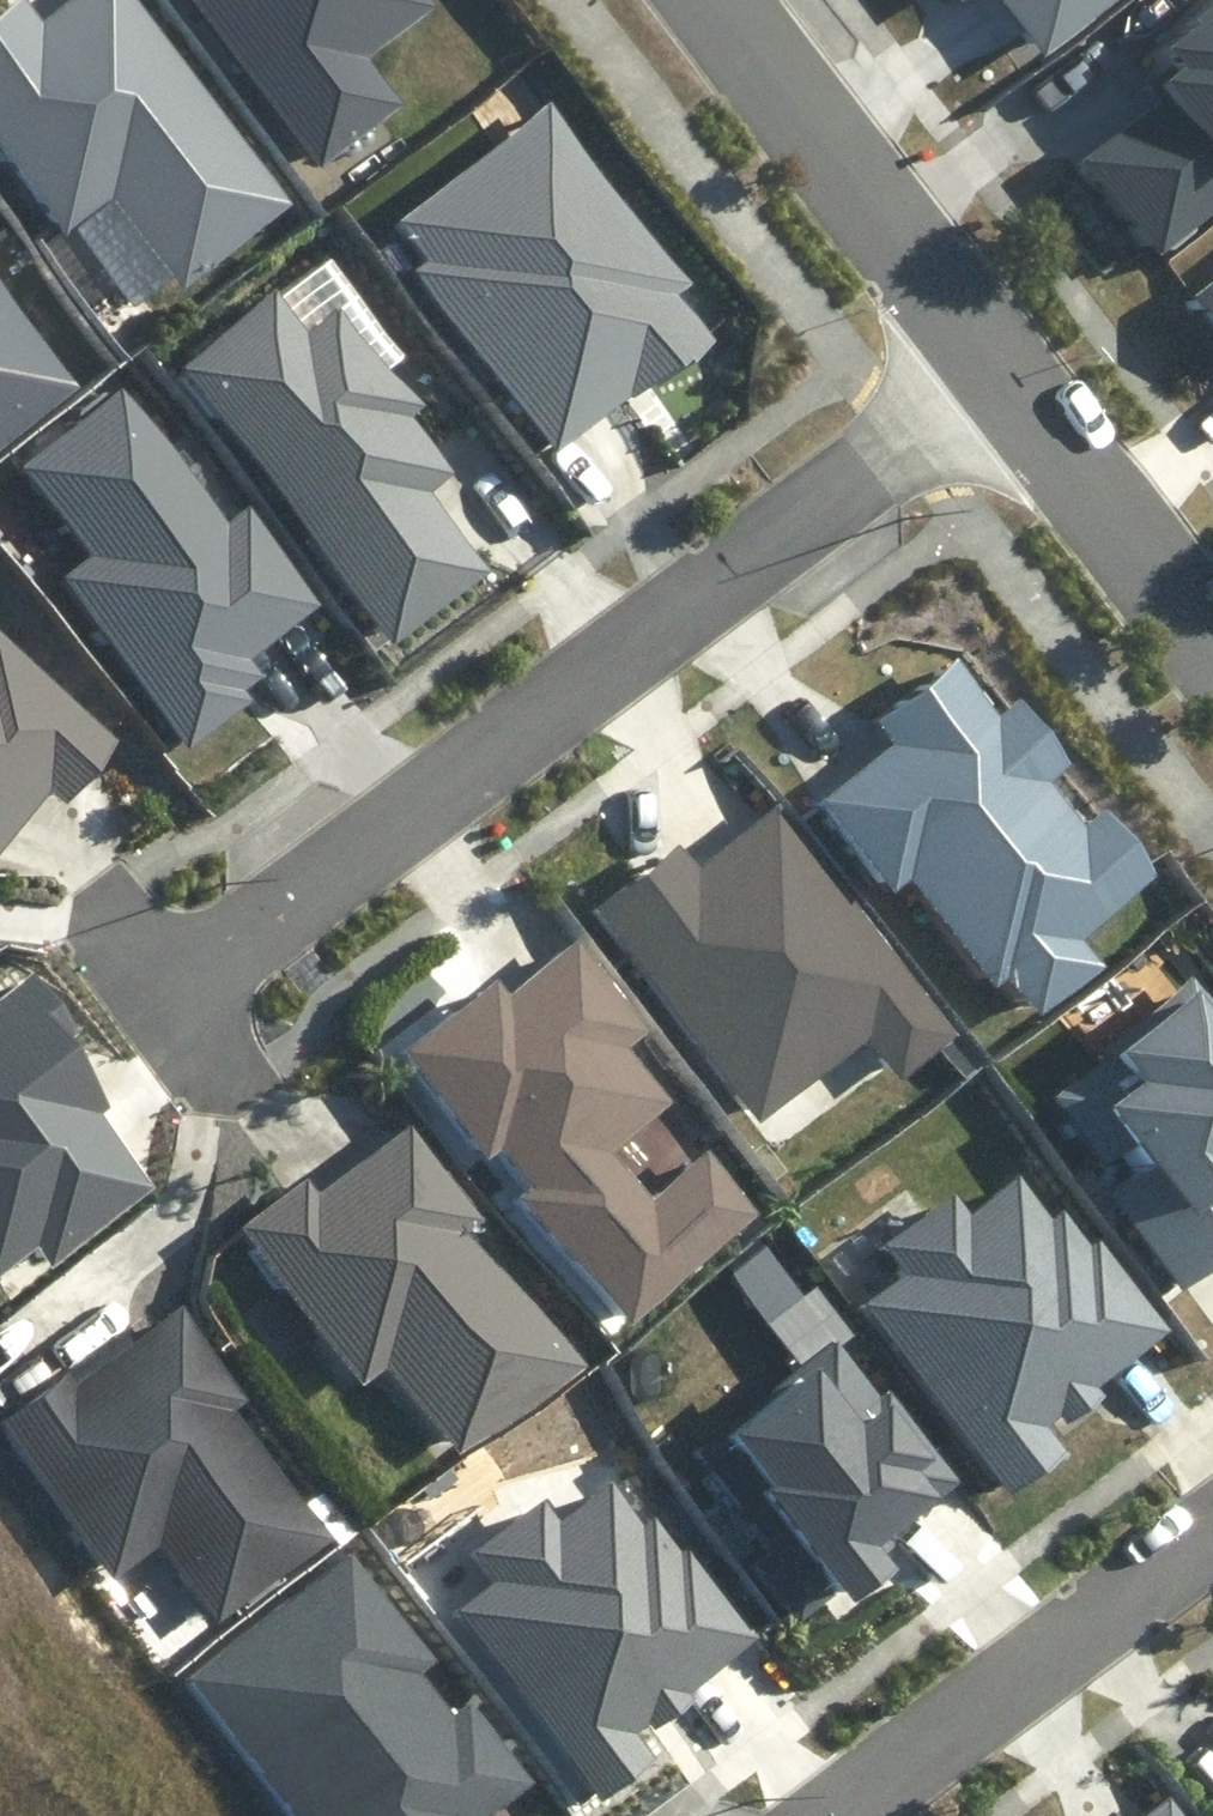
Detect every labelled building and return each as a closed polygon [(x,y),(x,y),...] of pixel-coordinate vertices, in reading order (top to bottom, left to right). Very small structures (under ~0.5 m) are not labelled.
[(187,291),(296,208),(137,0),(71,0),(45,20),(29,0),(18,0),(0,13),(0,145),(66,232),(114,196),(187,291)] [(403,105),(368,59),(438,7),(432,0),(198,0),(323,165),(403,105)] [(1046,57),(1117,0),(1000,0),(1046,57)] [(1163,249),(1212,208),(1212,6),(1197,19),(1202,26),(1171,51),(1185,68),(1164,85),(1173,96),(1092,161),(1163,249)] [(691,284),(550,105),(398,224),(427,261),(415,270),(559,452),(632,395),(636,399),(709,341),(675,297),(691,284)] [(1189,297),(1212,326),(1212,277),(1189,297)] [(81,387),(0,282),(0,448),(81,387)] [(312,323),(280,284),(175,368),(395,643),(485,571),(424,494),(452,472),(408,417),(422,406),(339,302),(312,323)] [(63,579),(194,749),(261,697),(253,686),(268,675),(254,656),(323,603),(252,510),(229,527),(123,390),(22,468),(91,557),(63,579)] [(52,793),(69,807),(127,740),(0,631),(0,853),(52,793)] [(1041,1016),(1110,966),(1086,941),(1159,874),(1105,810),(1090,827),(1051,784),(1072,760),(1022,699),(1000,716),(959,662),(877,721),(895,746),(820,799),(891,891),(912,880),(995,992),(1014,982),(1041,1016)] [(871,1033),(905,1076),(956,1036),(775,808),(702,866),(681,839),(592,910),(760,1121),(871,1033)] [(571,943),(504,1000),(489,983),(401,1057),(483,1154),(496,1144),(531,1186),(514,1200),(624,1330),(761,1215),(702,1146),(649,1191),(618,1155),(678,1105),(631,1049),(648,1035),(571,943)] [(36,978),(0,1005),(0,1277),(40,1247),(55,1266),(163,1185),(108,1112),(118,1105),(64,1033),(72,1026),(36,978)] [(1212,1278),(1212,1002),(1195,979),(1107,1048),(1127,1073),(1087,1104),(1130,1158),(1093,1186),(1183,1301),(1212,1278)] [(242,1226),(364,1382),(389,1363),(460,1455),(575,1366),(473,1235),(490,1221),(412,1121),(322,1191),(309,1174),(242,1226)] [(1011,1494),(1064,1454),(1045,1428),(1062,1415),(1069,1424),(1105,1396),(1099,1389),(1172,1333),(1099,1238),(1094,1242),(1066,1206),(1054,1214),(1022,1171),(972,1209),(956,1189),(879,1247),(901,1276),(865,1304),(1011,1494)] [(220,1621),(331,1541),(237,1412),(249,1403),(183,1310),(79,1384),(70,1371),(2,1420),(115,1576),(162,1542),(220,1621)] [(882,1400),(836,1341),(770,1394),(776,1401),(731,1438),(772,1490),(766,1495),(854,1606),(899,1570),(879,1545),(959,1482),(889,1394),(882,1400)] [(602,1803),(660,1760),(640,1735),(649,1728),(654,1734),(696,1703),(692,1691),(761,1639),(690,1546),(685,1550),(657,1513),(646,1521),(613,1478),(563,1515),(547,1495),(470,1553),(492,1582),(455,1609),(602,1803)] [(351,1545),(181,1680),(289,1815),(490,1815),(532,1782),(470,1704),(454,1716),(423,1678),(444,1662),(351,1545)] [(1170,1803),(1153,1815),(1179,1815),(1170,1803)]
